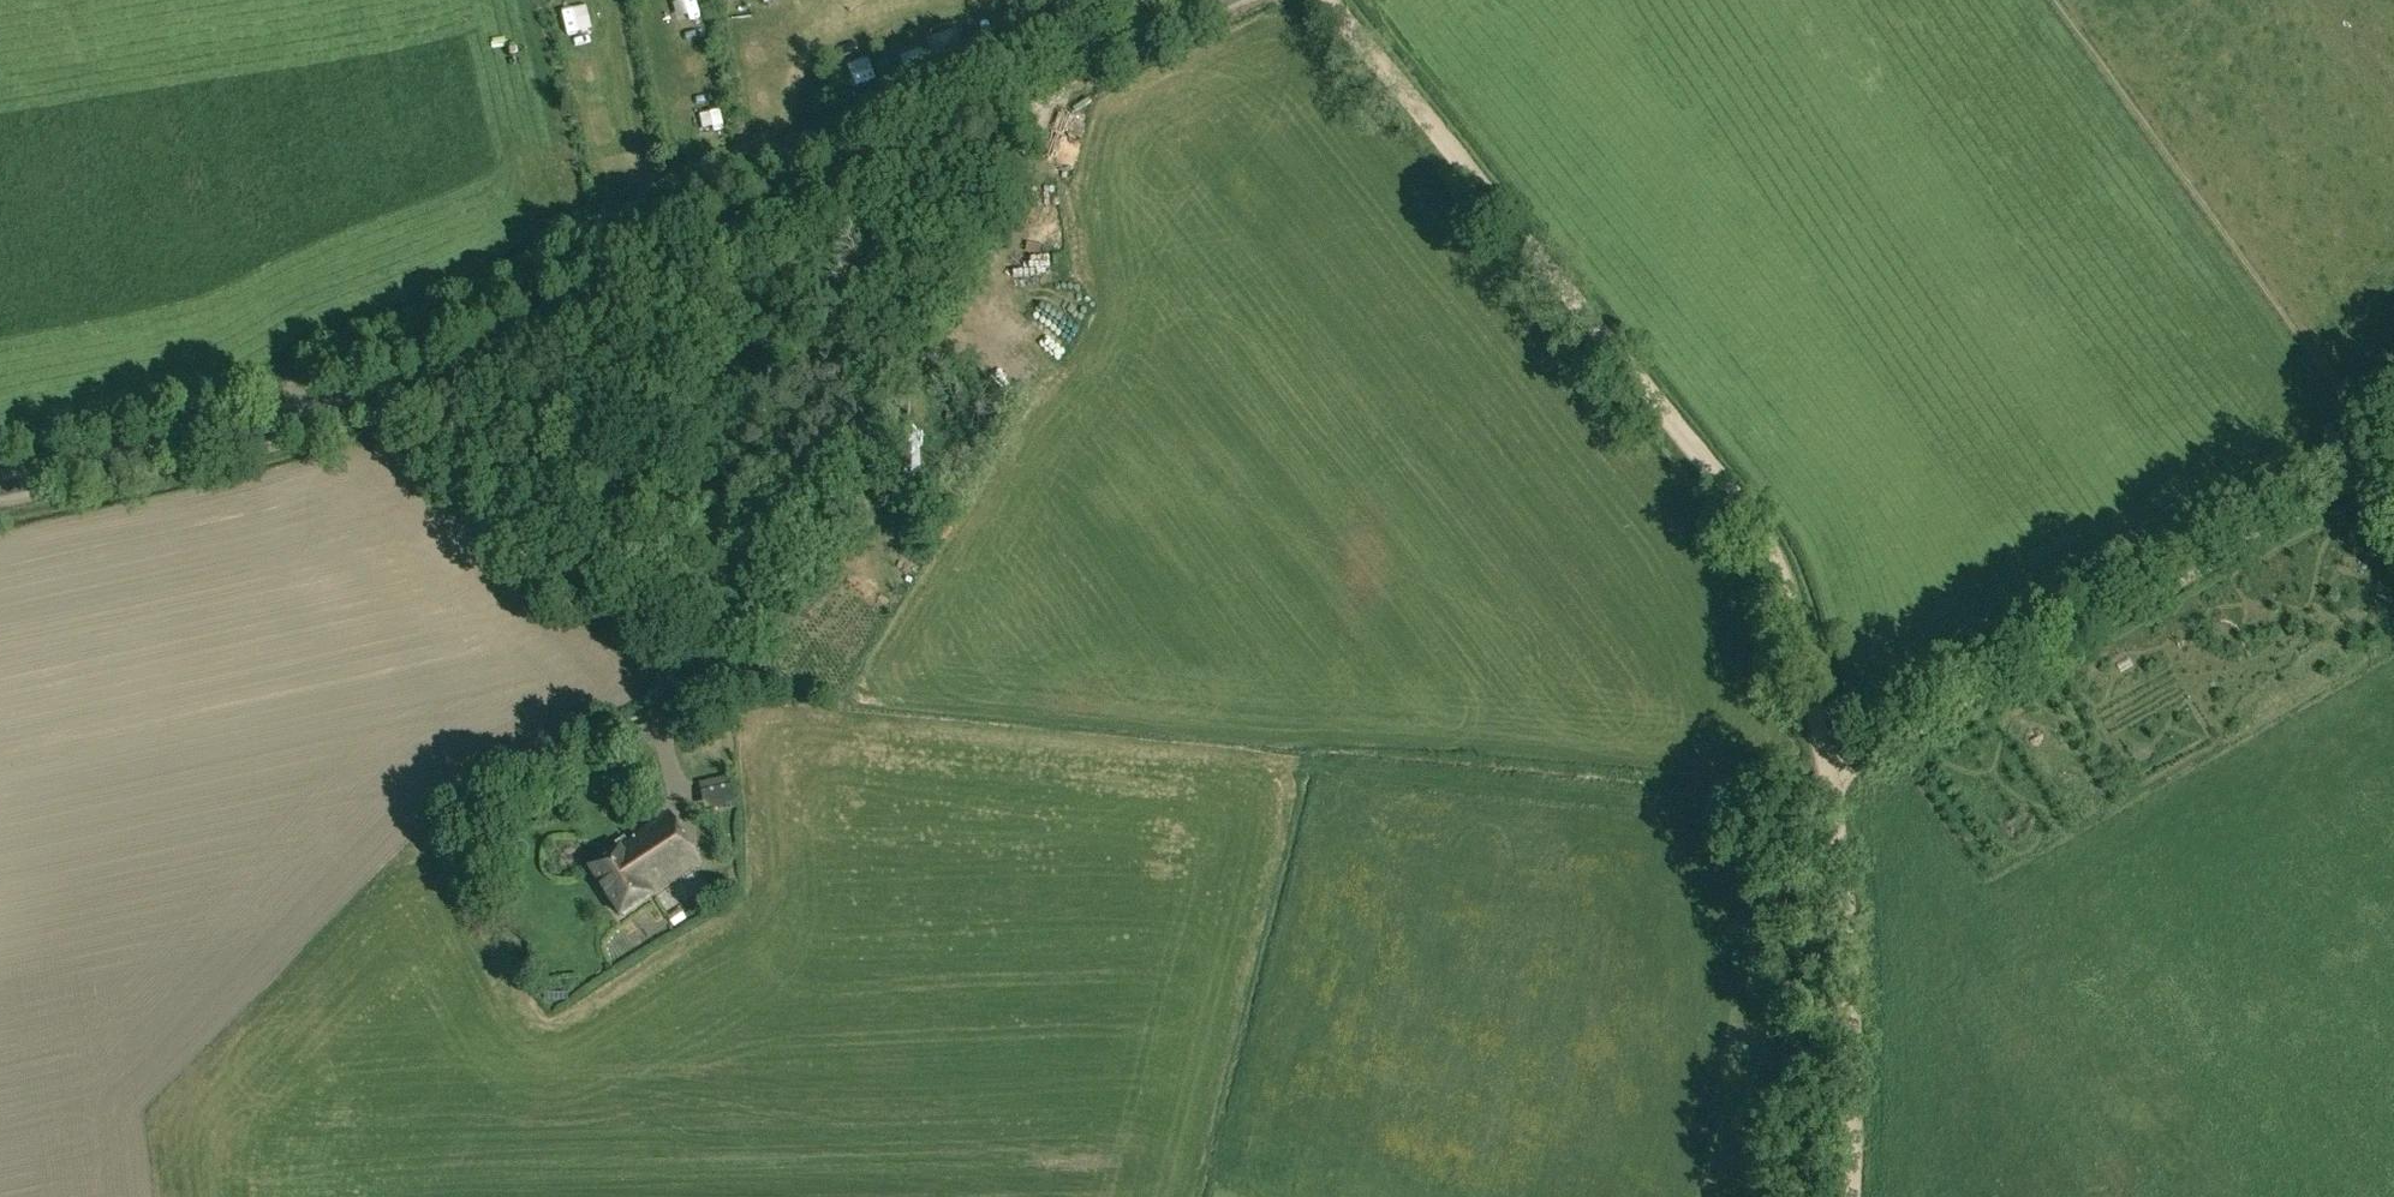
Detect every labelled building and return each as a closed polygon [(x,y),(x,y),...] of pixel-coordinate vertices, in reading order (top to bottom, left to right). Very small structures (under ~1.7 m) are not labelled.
[(785,13),(805,0),(777,0),(785,13)] [(694,37),(716,36),(713,1),(692,3),(694,37)] [(600,39),(593,7),(570,13),(577,45),(600,39)] [(880,72),(865,79),(872,95),(887,89),(880,72)] [(716,120),(723,154),(743,150),(736,116),(716,120)] [(1454,174),(1465,166),(1453,151),(1442,159),(1454,174)] [(714,801),(740,801),(741,780),(714,780),(714,801)] [(701,860),(671,814),(620,847),(621,849),(591,868),(622,916),(652,897),(650,893),(701,860)] [(630,932),(616,946),(627,957),(641,944),(630,932)]
